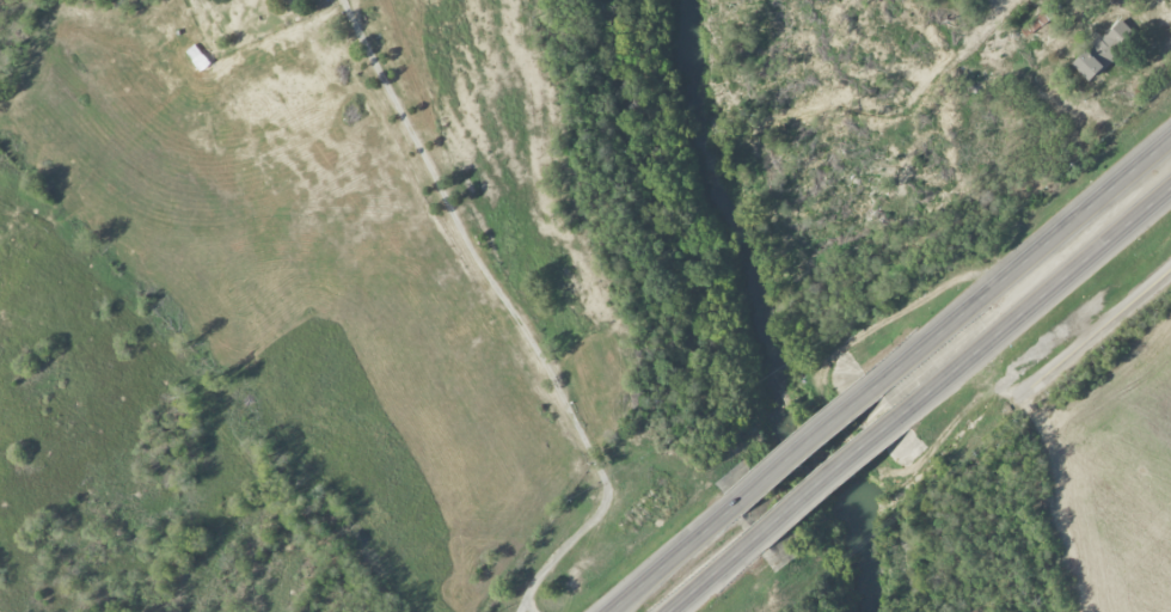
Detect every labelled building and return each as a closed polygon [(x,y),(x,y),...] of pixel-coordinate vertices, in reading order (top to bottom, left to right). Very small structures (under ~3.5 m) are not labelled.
[(1077,63),(1095,82),(1141,36),(1123,18),(1077,63)]
